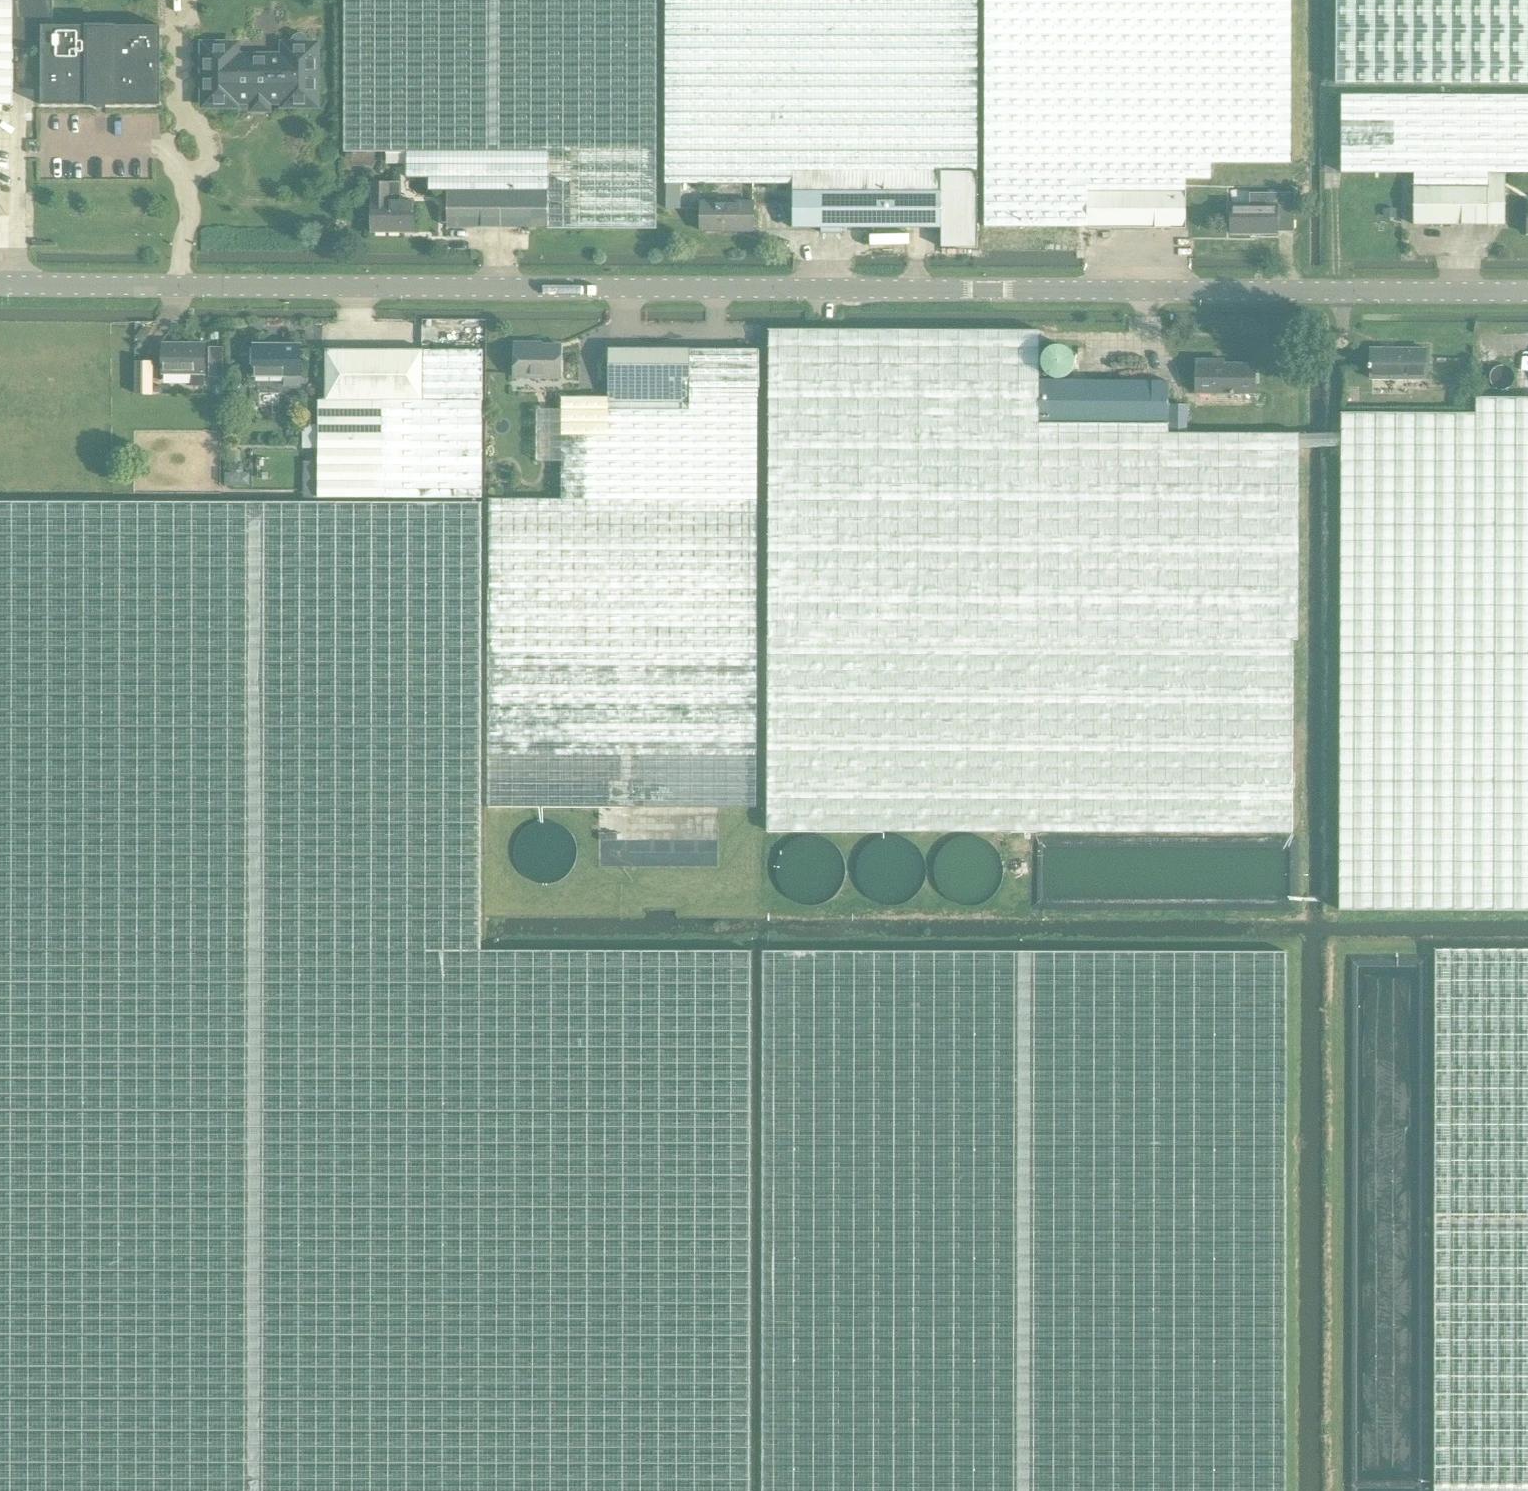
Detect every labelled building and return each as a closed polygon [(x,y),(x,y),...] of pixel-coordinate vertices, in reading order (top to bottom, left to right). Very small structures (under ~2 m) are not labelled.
[(13,104),(14,47),(14,0),(0,0),(0,104),(13,104)] [(14,47),(42,47),(42,104),(90,104),(90,102),(113,102),(113,103),(162,104),(162,23),(113,23),(113,25),(90,25),(90,23),(53,23),(53,0),(14,0),(14,47)] [(548,225),(548,227),(657,227),(657,0),(344,0),(344,152),(407,152),(548,152),(548,190),(548,225)] [(941,169),(976,169),(977,0),(665,0),(665,184),(793,183),(941,183),(941,169)] [(984,227),(1087,227),(1087,183),(1185,184),(1185,179),(1210,179),(1210,163),(1290,163),(1290,0),(984,0),(984,227)] [(1335,82),(1527,83),(1527,0),(1336,0),(1335,82)] [(238,44),(206,44),(206,104),(237,104),(237,100),(285,100),(285,104),(318,104),(318,44),(286,44),(286,56),(238,56),(238,44)] [(1414,185),(1440,185),(1440,174),(1485,175),(1485,202),(1504,202),(1506,202),(1506,173),(1527,173),(1527,95),(1342,94),(1341,172),(1414,173),(1414,185)] [(429,190),(447,190),(548,190),(548,152),(407,152),(407,177),(429,177),(429,190)] [(941,183),(941,227),(941,247),(976,247),(976,232),(976,169),(941,169),(941,183)] [(1504,224),(1504,202),(1485,202),(1485,175),(1440,174),(1440,185),(1414,185),(1413,224),(1504,224)] [(414,201),(400,201),(400,183),(372,183),(372,201),(371,232),(414,232),(414,201)] [(792,226),(941,227),(941,183),(793,183),(792,226)] [(1184,227),(1185,184),(1087,183),(1087,227),(1184,227)] [(532,227),(548,227),(548,225),(548,190),(447,190),(448,225),(532,225),(532,227)] [(1276,233),(1276,232),(1295,231),(1295,194),(1250,193),(1250,204),(1230,205),(1230,234),(1276,233)] [(751,231),(752,200),(701,199),(701,230),(751,231)] [(1057,239),(1071,238),(1070,228),(1056,229),(1057,239)] [(1041,421),(1041,380),(1041,328),(771,329),(771,380),(768,832),(1289,834),(1291,641),(1296,641),(1299,435),(1187,434),(1167,434),(1167,422),(1041,421)] [(206,343),(162,342),(162,374),(192,375),(192,386),(206,386),(206,343)] [(302,345),(254,345),(254,376),(284,376),(284,387),(301,387),(302,345)] [(560,378),(560,345),(515,345),(515,378),(560,378)] [(224,347),(209,347),(209,377),(224,377),(224,347)] [(1425,379),(1425,348),(1371,348),(1370,378),(1392,378),(1391,389),(1407,389),(1407,379),(1425,379)] [(326,400),(319,400),(319,501),(482,501),(482,349),(326,349),(326,400)] [(689,349),(689,396),(608,396),(562,396),(562,408),(537,408),(537,461),(562,461),(562,476),(562,499),(490,499),(489,807),(757,807),(757,394),(758,394),(758,349),(689,349)] [(608,396),(689,396),(689,349),(608,349),(608,396)] [(1256,393),(1256,364),(1214,364),(1214,360),(1196,359),(1196,393),(1256,393)] [(153,361),(136,361),(137,394),(153,394),(153,361)] [(1167,434),(1187,434),(1187,406),(1168,406),(1168,381),(1041,380),(1041,421),(1167,422),(1167,434)] [(1474,397),(1474,413),(1340,412),(1336,910),(1527,910),(1527,397),(1474,397)] [(751,950),(481,950),(482,502),(0,501),(0,1490),(750,1490),(751,950)] [(1527,1484),(1527,948),(1434,948),(1434,1484),(1527,1484)] [(1287,951),(763,950),(762,1490),(1286,1490),(1287,951)]
